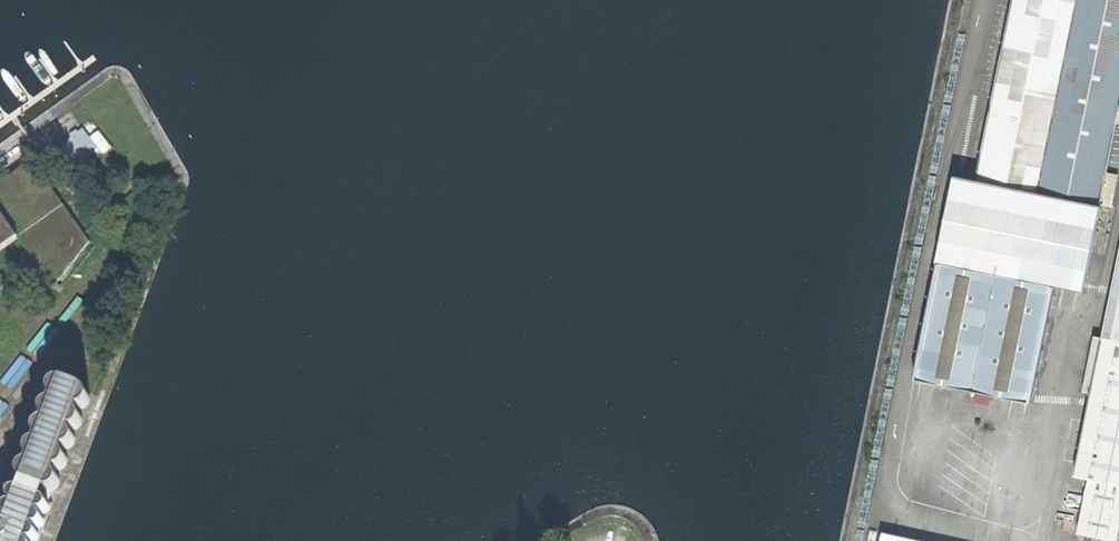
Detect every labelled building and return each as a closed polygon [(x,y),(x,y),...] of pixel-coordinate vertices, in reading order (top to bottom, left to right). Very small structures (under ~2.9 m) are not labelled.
[(1033,405),(1057,289),(1084,294),(1097,235),(1108,237),(1110,225),(1099,223),(1102,208),(1100,207),(1117,126),(1118,126),(1118,0),(1014,0),(977,182),(956,177),(914,380),(972,392),(1033,405)] [(59,142),(77,165),(98,148),(80,125),(59,142)] [(33,159),(0,181),(0,248),(17,236),(27,249),(24,252),(34,267),(38,264),(53,285),(88,240),(83,231),(33,159)] [(1118,540),(1118,261),(1103,338),(1095,337),(1083,392),(1093,394),(1076,476),(1092,479),(1080,532),(1118,540)] [(24,479),(19,490),(49,501),(54,488),(57,486),(60,484),(62,480),(62,476),(60,473),(58,470),(58,468),(62,467),(65,466),(68,464),(69,460),(69,457),(68,453),(66,450),(66,447),(69,447),(72,445),(75,442),(77,439),(77,436),(76,432),(73,429),(73,427),(76,427),(79,425),(82,422),(83,417),(82,413),(79,409),(81,407),(86,406),(89,403),(91,400),(91,396),(90,392),(88,388),(68,381),(64,380),(59,380),(56,383),(54,386),(53,390),(54,395),(56,399),(55,401),(53,401),(49,403),(46,407),(45,411),(46,415),(48,419),(48,420),(45,421),(42,422),(39,426),(38,431),(39,434),(41,438),(40,441),(38,442),(35,443),(31,446),(30,451),(30,455),(33,460),(32,462),(29,463),(25,465),(22,470),(22,475),(24,479)] [(989,404),(991,397),(975,394),(974,401),(989,404)] [(52,502),(49,501),(19,490),(15,488),(6,513),(3,512),(1,518),(4,519),(0,528),(0,540),(38,540),(52,502)]
